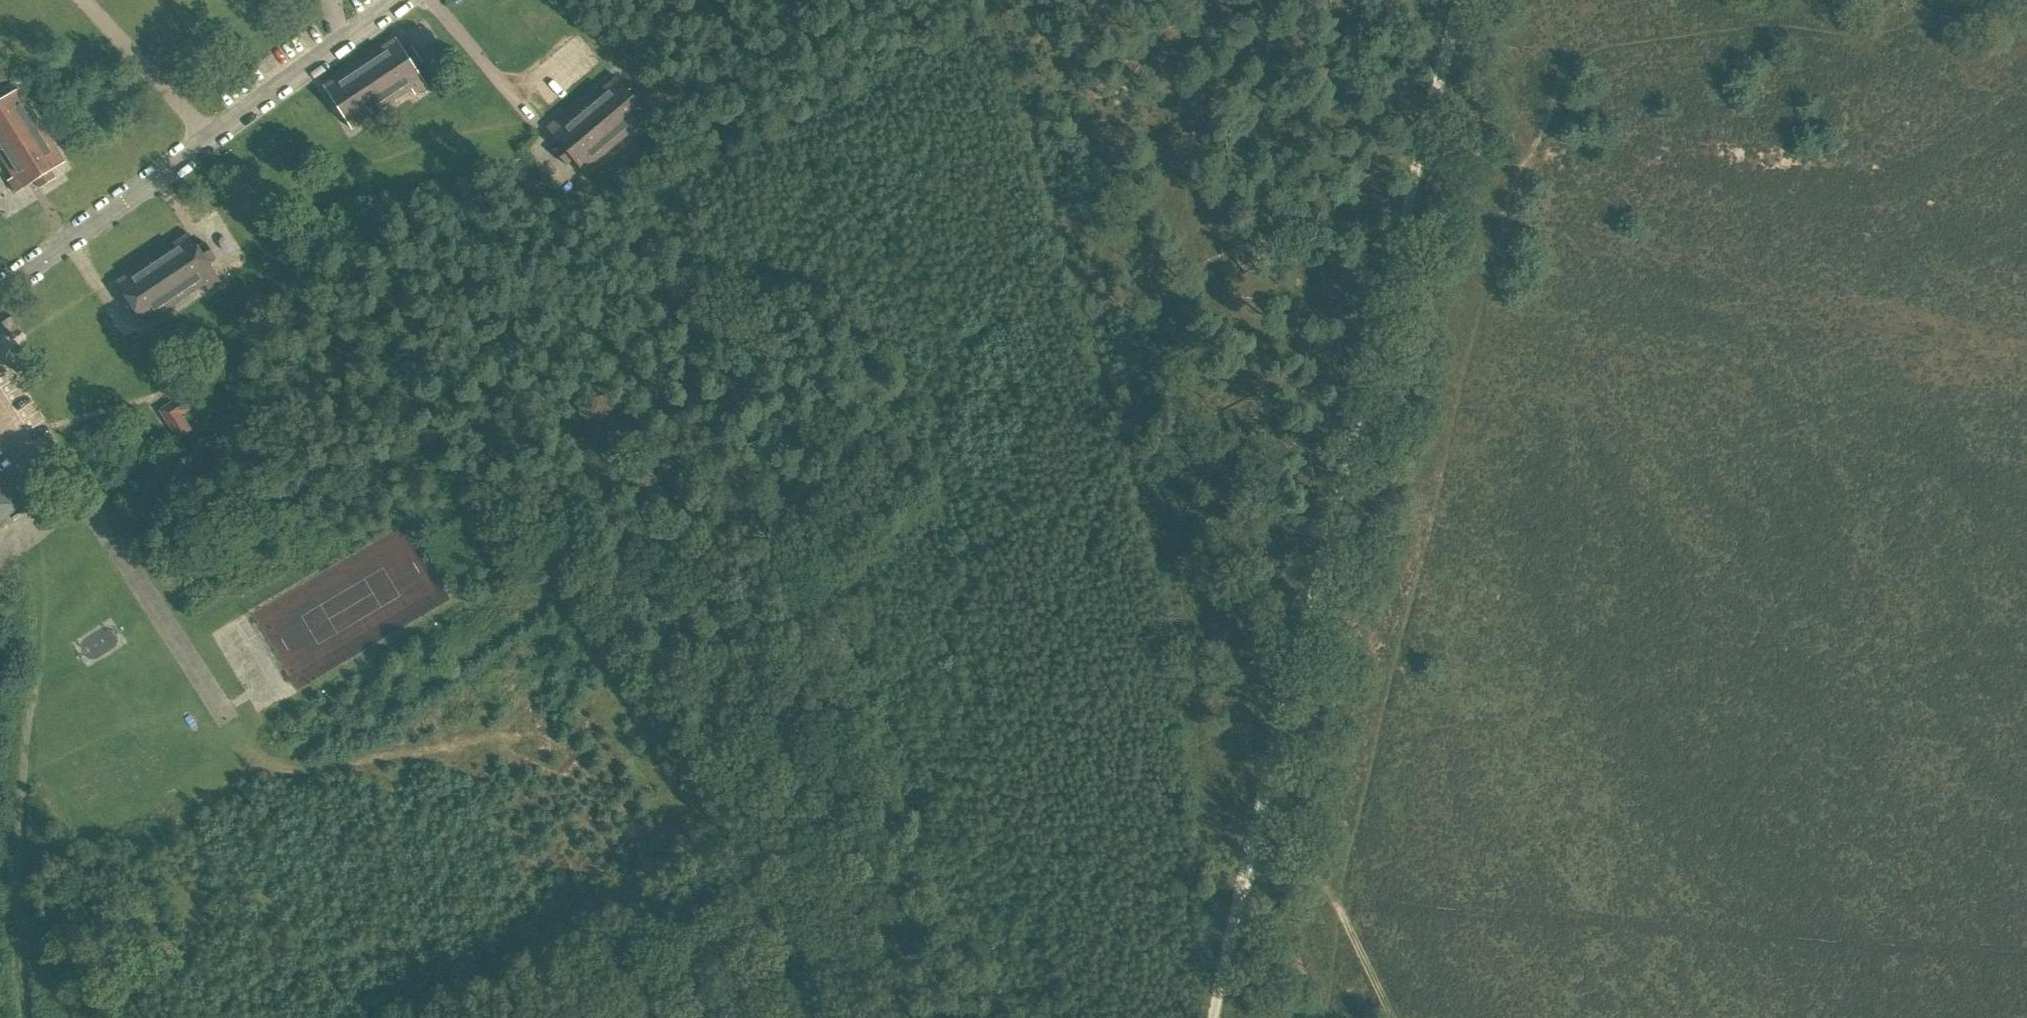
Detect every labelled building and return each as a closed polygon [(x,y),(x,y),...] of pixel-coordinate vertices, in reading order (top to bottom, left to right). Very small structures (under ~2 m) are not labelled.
[(463,17),(470,8),(459,0),(450,0),(446,5),(463,17)] [(396,37),(323,85),(351,128),(411,88),(415,93),(427,84),(415,65),(422,61),(412,46),(405,50),(396,37)] [(557,117),(546,127),(560,144),(554,150),(566,164),(572,158),(583,171),(649,114),(616,75),(561,122),(557,117)] [(0,100),(0,152),(15,176),(10,179),(18,192),(37,180),(42,187),(57,178),(52,170),(66,162),(20,88),(0,100)] [(189,232),(116,280),(144,323),(204,283),(208,288),(220,280),(208,261),(215,256),(205,241),(198,246),(189,232)] [(17,319),(3,329),(10,338),(23,329),(17,319)] [(16,348),(7,354),(20,374),(29,368),(16,348)] [(182,394),(159,409),(179,439),(192,429),(183,414),(192,408),(182,394)] [(22,505),(0,478),(0,523),(22,505)]
